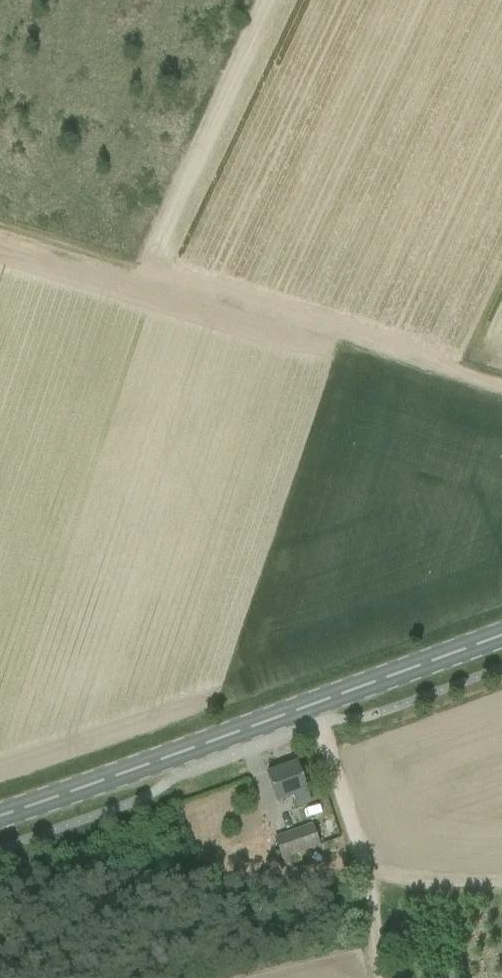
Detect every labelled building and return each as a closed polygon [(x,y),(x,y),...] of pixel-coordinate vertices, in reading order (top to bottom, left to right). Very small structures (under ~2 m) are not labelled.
[(311,801),(297,762),(267,773),(277,801),(293,796),(297,806),(311,801)] [(319,847),(312,825),(275,838),(283,860),(319,847)]
